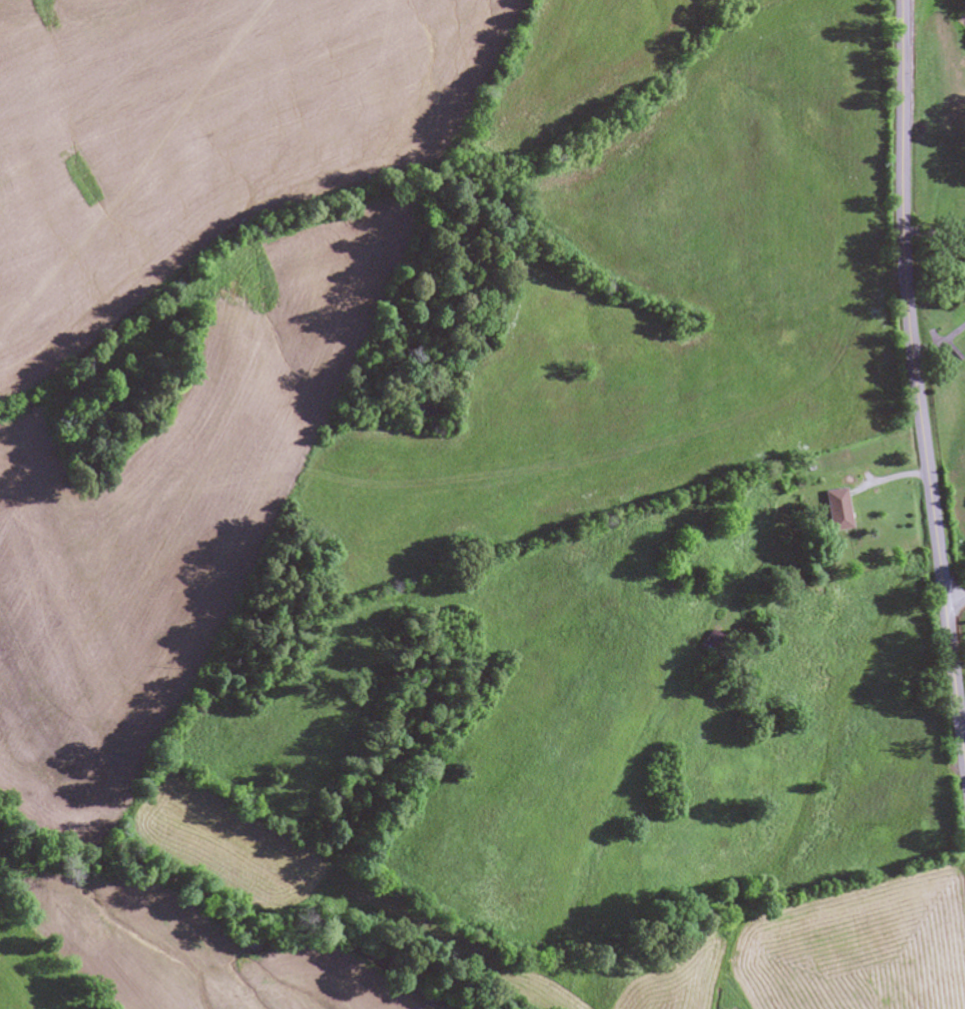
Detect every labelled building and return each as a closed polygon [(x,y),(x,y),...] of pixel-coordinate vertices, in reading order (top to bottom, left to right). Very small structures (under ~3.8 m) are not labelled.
[(964,287),(964,256),(956,283),(964,287)] [(845,530),(844,490),(821,491),(823,531),(845,530)]
